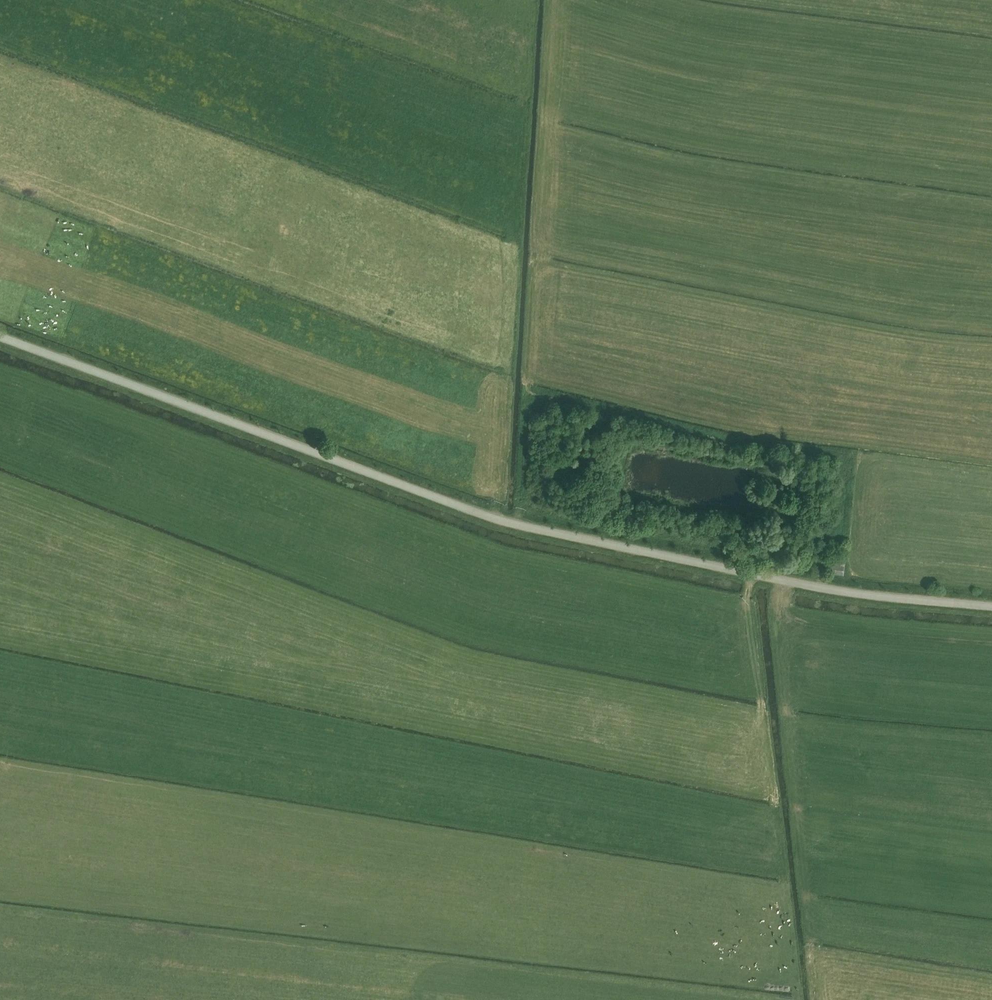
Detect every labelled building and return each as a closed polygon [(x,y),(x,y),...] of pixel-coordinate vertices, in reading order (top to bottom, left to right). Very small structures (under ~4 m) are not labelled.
[(843,575),(845,562),(832,560),(832,563),(827,562),(825,572),(830,572),(830,573),(843,575)]
